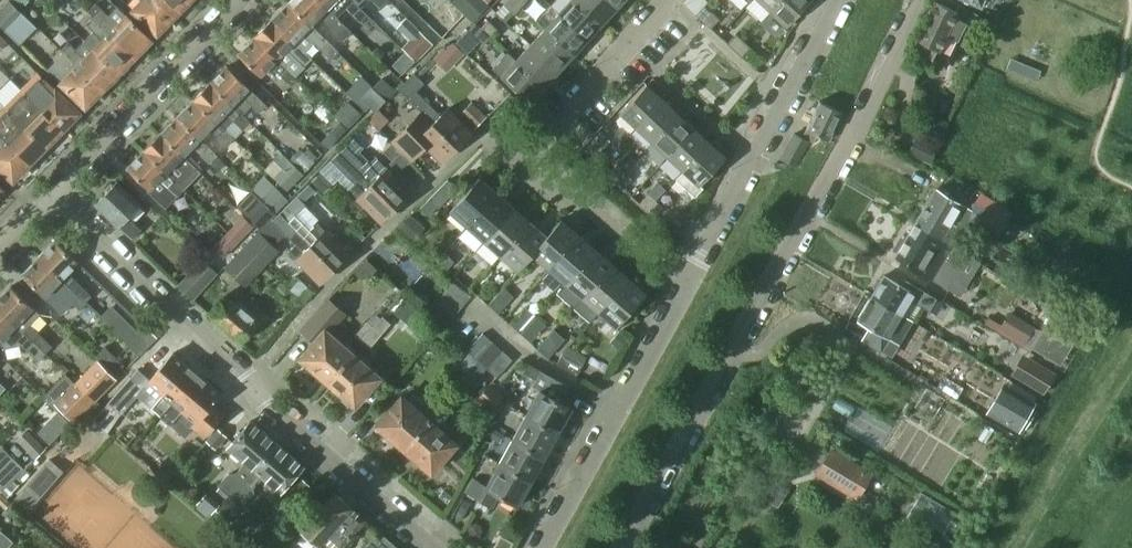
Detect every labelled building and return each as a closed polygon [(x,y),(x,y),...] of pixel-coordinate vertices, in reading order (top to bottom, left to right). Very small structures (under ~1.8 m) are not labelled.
[(155,0),(140,0),(141,1),(132,10),(156,33),(158,31),(161,32),(166,27),(165,24),(172,17),(155,0)] [(172,17),(189,0),(155,0),(172,17)] [(319,0),(291,0),(288,3),(311,25),(320,16),(344,39),(351,32),(337,18),(319,0)] [(358,4),(353,0),(319,0),(337,18),(347,8),(360,21),(367,14),(358,4)] [(483,0),(452,0),(472,20),(487,4),(483,0)] [(497,12),(506,21),(521,6),(515,0),(508,0),(497,12)] [(577,0),(570,0),(559,13),(588,39),(602,24),(577,0)] [(608,0),(577,0),(602,24),(617,8),(608,0)] [(617,8),(624,0),(608,0),(617,8)] [(781,0),(758,0),(770,11),(781,0)] [(811,0),(781,0),(770,11),(786,26),(811,0)] [(22,16),(7,1),(0,9),(0,24),(7,32),(22,16)] [(917,39),(912,48),(931,58),(936,49),(938,50),(949,55),(957,39),(964,22),(971,25),(976,15),(959,6),(959,7),(957,10),(957,12),(935,1),(916,38),(917,39)] [(340,54),(311,25),(288,3),(272,20),(305,52),(314,42),(333,61),(340,54)] [(150,40),(116,7),(107,17),(95,5),(88,13),(92,18),(133,57),(141,48),(144,49),(148,45),(148,42),(150,40)] [(703,22),(712,12),(704,5),(696,15),(703,22)] [(710,29),(719,19),(712,12),(703,22),(710,29)] [(588,39),(559,13),(545,28),(573,55),(588,39)] [(498,29),(484,16),(477,23),(491,36),(498,29)] [(133,57),(92,18),(86,24),(93,32),(84,42),(117,74),(133,57)] [(431,44),(418,32),(405,19),(398,27),(410,39),(402,48),(415,60),(431,44)] [(272,20),(256,36),(278,59),(295,75),(312,59),(305,52),(272,20)] [(491,36),(477,23),(470,30),(484,44),(491,36)] [(573,55),(545,28),(530,44),(559,70),(573,55)] [(734,50),(743,41),(736,34),(727,44),(734,50)] [(295,75),(278,59),(256,36),(238,55),(260,77),(271,66),(288,82),(295,75)] [(742,57),(750,48),(743,41),(734,50),(742,57)] [(117,74),(84,42),(76,50),(68,43),(60,51),(100,90),(117,74)] [(559,70),(530,44),(516,59),(544,86),(559,70)] [(100,90),(60,51),(53,58),(56,60),(47,70),(85,107),(87,104),(90,105),(94,101),(94,98),(100,90)] [(413,60),(404,51),(391,64),(401,73),(413,60)] [(544,86),(516,59),(508,52),(492,68),(529,102),(544,86)] [(266,106),(226,66),(209,83),(241,114),(251,104),(259,113),(266,106)] [(471,132),(447,108),(439,116),(418,95),(426,86),(417,77),(402,92),(419,109),(456,146),(471,132)] [(78,114),(54,90),(45,100),(29,83),(21,91),(62,130),(70,122),(73,122),(77,118),(76,116),(78,114)] [(241,114),(209,83),(193,100),(233,139),(250,122),(241,114)] [(636,128),(662,98),(646,84),(619,113),(636,128)] [(371,88),(360,100),(374,114),(386,102),(371,88)] [(62,130),(21,91),(5,107),(22,123),(46,146),(62,130)] [(651,142),(678,113),(662,98),(636,128),(651,142)] [(233,139),(193,100),(176,117),(199,139),(209,129),(226,146),(233,139)] [(827,139),(841,112),(819,101),(802,136),(813,142),(817,134),(827,139)] [(362,115),(348,102),(336,115),(350,128),(362,115)] [(486,117),(473,104),(462,115),(474,127),(486,117)] [(22,123),(5,107),(0,113),(0,135),(30,163),(46,146),(22,123)] [(456,146),(419,109),(389,139),(410,160),(425,145),(441,161),(456,146)] [(381,133),(392,122),(381,112),(371,123),(381,133)] [(667,156),(694,128),(678,113),(651,142),(667,156)] [(935,116),(928,134),(939,139),(947,121),(935,116)] [(216,156),(199,139),(176,117),(160,133),(183,156),(193,146),(210,162),(216,156)] [(339,121),(330,131),(337,138),(346,128),(339,121)] [(682,171),(709,142),(694,128),(667,156),(682,171)] [(160,133),(144,150),(167,173),(182,188),(192,178),(193,179),(200,172),(183,156),(160,133)] [(795,166),(809,141),(794,133),(780,158),(795,166)] [(0,135),(0,167),(13,180),(15,178),(18,178),(22,174),(22,172),(30,163),(0,135)] [(353,136),(338,151),(346,159),(395,208),(410,193),(386,169),(387,168),(376,156),(370,162),(358,150),(363,146),(353,136)] [(699,185),(725,157),(709,142),(682,171),(675,179),(694,197),(703,188),(699,185)] [(182,188),(167,173),(144,150),(126,168),(149,190),(148,191),(165,208),(184,189),(182,188)] [(338,151),(331,158),(339,166),(355,182),(347,189),(356,199),(380,222),(395,208),(346,159),(338,151)] [(599,167),(608,157),(601,151),(592,160),(599,167)] [(616,165),(608,175),(615,181),(624,172),(635,160),(628,153),(616,165)] [(288,191),(303,175),(291,164),(276,179),(288,191)] [(319,171),(310,180),(321,190),(330,182),(319,171)] [(623,188),(632,179),(624,172),(615,181),(623,188)] [(467,225),(496,192),(479,177),(449,210),(467,225)] [(437,208),(457,189),(447,179),(419,207),(427,215),(436,207),(437,208)] [(128,217),(140,205),(117,181),(114,184),(110,184),(104,189),(105,194),(95,204),(130,240),(140,230),(128,217)] [(305,202),(316,191),(310,185),(299,196),(305,202)] [(1005,222),(974,204),(971,210),(935,188),(914,222),(951,244),(967,218),(976,223),(975,226),(996,238),(1005,222)] [(275,215),(289,201),(278,190),(264,204),(275,215)] [(483,240),(513,207),(496,192),(467,225),(483,240)] [(646,210),(655,201),(648,194),(639,203),(646,210)] [(348,253),(325,230),(324,231),(315,222),(308,229),(295,216),(305,205),(297,197),(280,214),(297,231),(333,268),(348,253)] [(654,217),(662,207),(655,201),(646,210),(654,217)] [(500,255),(529,222),(513,207),(483,240),(500,255)] [(280,214),(273,221),(290,238),(303,251),(295,259),(318,283),(333,268),(297,231),(280,214)] [(242,217),(212,248),(223,258),(225,256),(235,246),(253,227),(248,221),(242,217)] [(549,267),(578,234),(560,219),(545,235),(546,236),(532,252),(533,253),(549,267)] [(532,252),(546,236),(545,235),(529,222),(500,255),(518,270),(533,253),(532,252)] [(931,277),(951,244),(914,222),(894,255),(931,277)] [(556,292),(594,249),(578,234),(549,267),(540,277),(556,292)] [(276,252),(259,235),(247,248),(264,265),(276,252)] [(67,274),(78,262),(56,240),(39,257),(84,303),(91,297),(67,274)] [(244,286),(264,265),(247,248),(227,269),(244,286)] [(573,307),(611,264),(594,249),(556,292),(573,307)] [(452,260),(443,253),(437,260),(446,268),(452,260)] [(84,303),(39,257),(22,275),(62,314),(72,303),(79,310),(86,304),(84,303)] [(192,299),(216,274),(202,260),(178,285),(192,299)] [(590,321),(598,311),(627,278),(611,264),(573,307),(590,321)] [(873,293),(870,297),(901,315),(909,300),(928,311),(929,310),(935,299),(904,281),(901,286),(883,275),(880,280),(873,293)] [(616,327),(645,294),(627,278),(598,311),(616,327)] [(470,296),(452,281),(443,292),(461,307),(470,296)] [(969,296),(946,282),(938,294),(962,308),(969,296)] [(39,314),(11,286),(0,297),(0,309),(45,354),(52,347),(40,335),(39,336),(29,325),(39,314)] [(497,313),(513,296),(503,287),(488,305),(497,313)] [(259,319),(246,308),(228,292),(209,315),(239,341),(259,319)] [(461,307),(443,292),(435,302),(453,316),(461,307)] [(880,349),(901,315),(870,297),(857,319),(872,328),(864,340),(880,349)] [(352,353),(328,333),(345,313),(327,298),(301,329),(314,341),(299,358),(327,382),(352,353)] [(453,316),(435,302),(426,312),(444,327),(453,316)] [(140,332),(112,304),(101,316),(129,344),(140,332)] [(520,333),(535,316),(525,307),(510,324),(520,333)] [(0,309),(0,342),(10,332),(27,349),(26,350),(38,361),(45,354),(0,309)] [(366,322),(354,335),(362,342),(373,328),(372,327),(381,317),(375,312),(366,322)] [(1024,343),(1032,329),(1007,314),(999,328),(1024,343)] [(1032,347),(1056,362),(1076,330),(1051,315),(1032,347)] [(530,342),(545,325),(535,316),(520,333),(530,342)] [(368,348),(389,324),(381,317),(372,327),(373,328),(362,342),(368,348)] [(552,329),(536,347),(547,357),(563,338),(552,329)] [(619,331),(610,341),(618,348),(627,338),(619,331)] [(476,359),(492,341),(482,333),(466,350),(476,359)] [(486,368),(501,350),(492,341),(476,359),(486,368)] [(496,377),(511,359),(501,350),(486,368),(496,377)] [(576,376),(583,364),(562,352),(556,364),(576,376)] [(134,373),(107,403),(117,412),(119,414),(139,391),(153,404),(150,406),(161,416),(196,374),(187,367),(171,353),(149,379),(137,369),(134,373)] [(354,406),(379,377),(352,353),(327,382),(354,406)] [(467,371),(476,360),(467,353),(458,363),(467,371)] [(1056,373),(1026,355),(1017,370),(1047,388),(1056,373)] [(94,400),(116,378),(97,360),(75,382),(94,400)] [(476,379),(485,369),(476,360),(467,371),(476,379)] [(560,381),(536,367),(529,379),(554,393),(560,381)] [(51,406),(19,374),(13,380),(45,412),(51,406)] [(196,374),(161,416),(170,423),(185,436),(192,427),(203,437),(223,415),(211,405),(220,394),(203,380),(196,374)] [(72,421),(94,400),(75,382),(54,403),(72,421)] [(489,384),(478,396),(491,408),(492,407),(497,412),(504,405),(498,400),(502,396),(489,384)] [(1009,386),(993,414),(1019,429),(1023,421),(1032,405),(1035,401),(1009,386)] [(558,432),(572,407),(540,389),(526,414),(558,432)] [(404,449),(440,407),(433,401),(421,414),(401,396),(376,425),(404,449)] [(456,444),(436,426),(447,413),(440,407),(404,449),(431,473),(456,444)] [(544,456),(558,432),(526,414),(512,438),(544,456)] [(50,441),(68,423),(60,415),(42,433),(50,441)] [(229,498),(277,444),(250,421),(227,448),(245,463),(235,474),(228,474),(216,487),(229,498)] [(27,429),(16,439),(34,457),(45,447),(27,429)] [(216,446),(226,435),(218,429),(208,439),(216,446)] [(531,480),(544,456),(512,438),(499,462),(531,480)] [(279,494),(303,466),(277,444),(229,498),(242,509),(254,494),(254,489),(262,479),(279,494)] [(831,450),(817,473),(856,497),(870,474),(831,450)] [(23,468),(12,456),(0,468),(0,487),(2,489),(23,468)] [(27,511),(63,471),(49,459),(14,499),(27,511)] [(517,504),(531,480),(499,462),(485,486),(472,479),(465,490),(491,505),(498,494),(517,504)] [(163,465),(157,471),(167,480),(176,470),(171,464),(163,465)] [(300,479),(276,505),(283,512),(307,485),(300,479)] [(366,520),(335,493),(303,531),(319,545),(316,547),(341,547),(366,520)] [(11,541),(0,532),(0,547),(5,547),(11,541)] [(396,546),(379,532),(365,547),(394,547),(396,546)]
